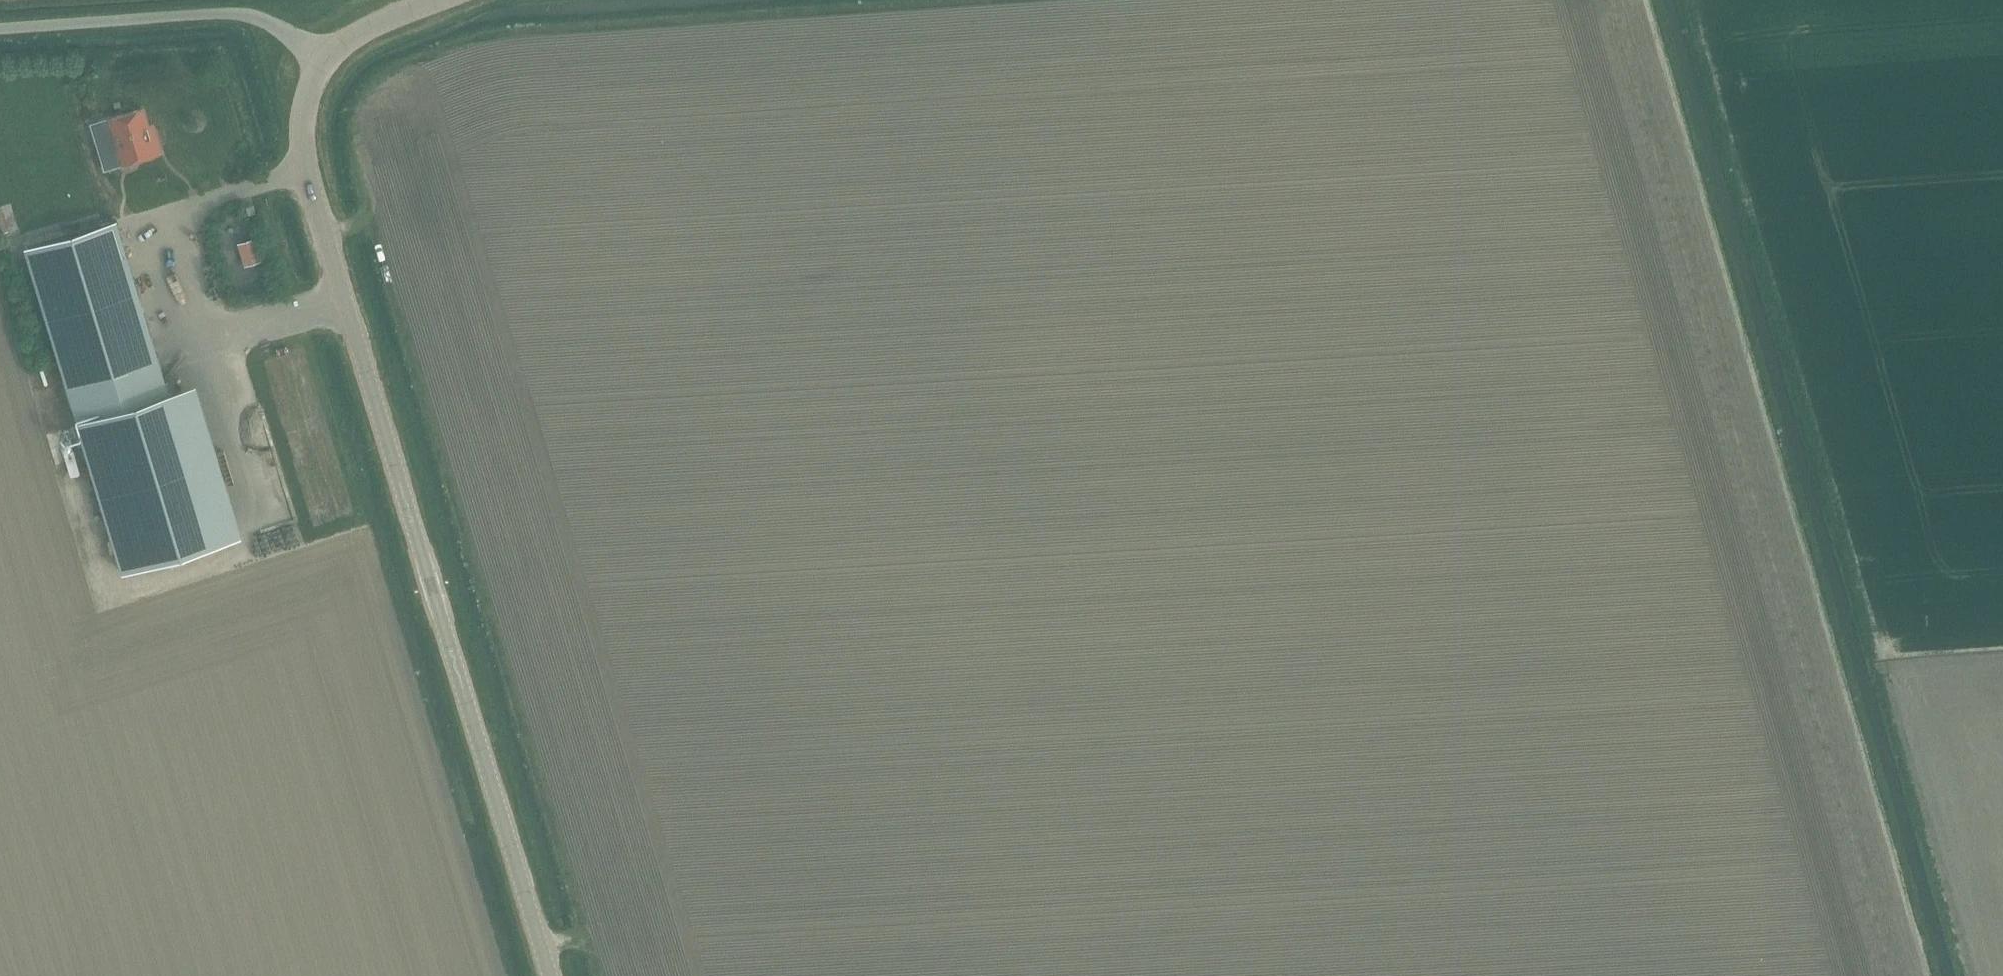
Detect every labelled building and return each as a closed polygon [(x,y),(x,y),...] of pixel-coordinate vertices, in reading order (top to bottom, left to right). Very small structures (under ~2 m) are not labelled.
[(114,146),(119,163),(159,151),(154,134),(149,135),(141,108),(110,117),(118,144),(114,146)] [(115,219),(26,246),(67,381),(156,355),(115,219)] [(254,239),(241,243),(248,264),(261,260),(254,239)] [(81,419),(126,569),(122,571),(215,543),(169,392),(76,420),(77,420),(81,419)]
